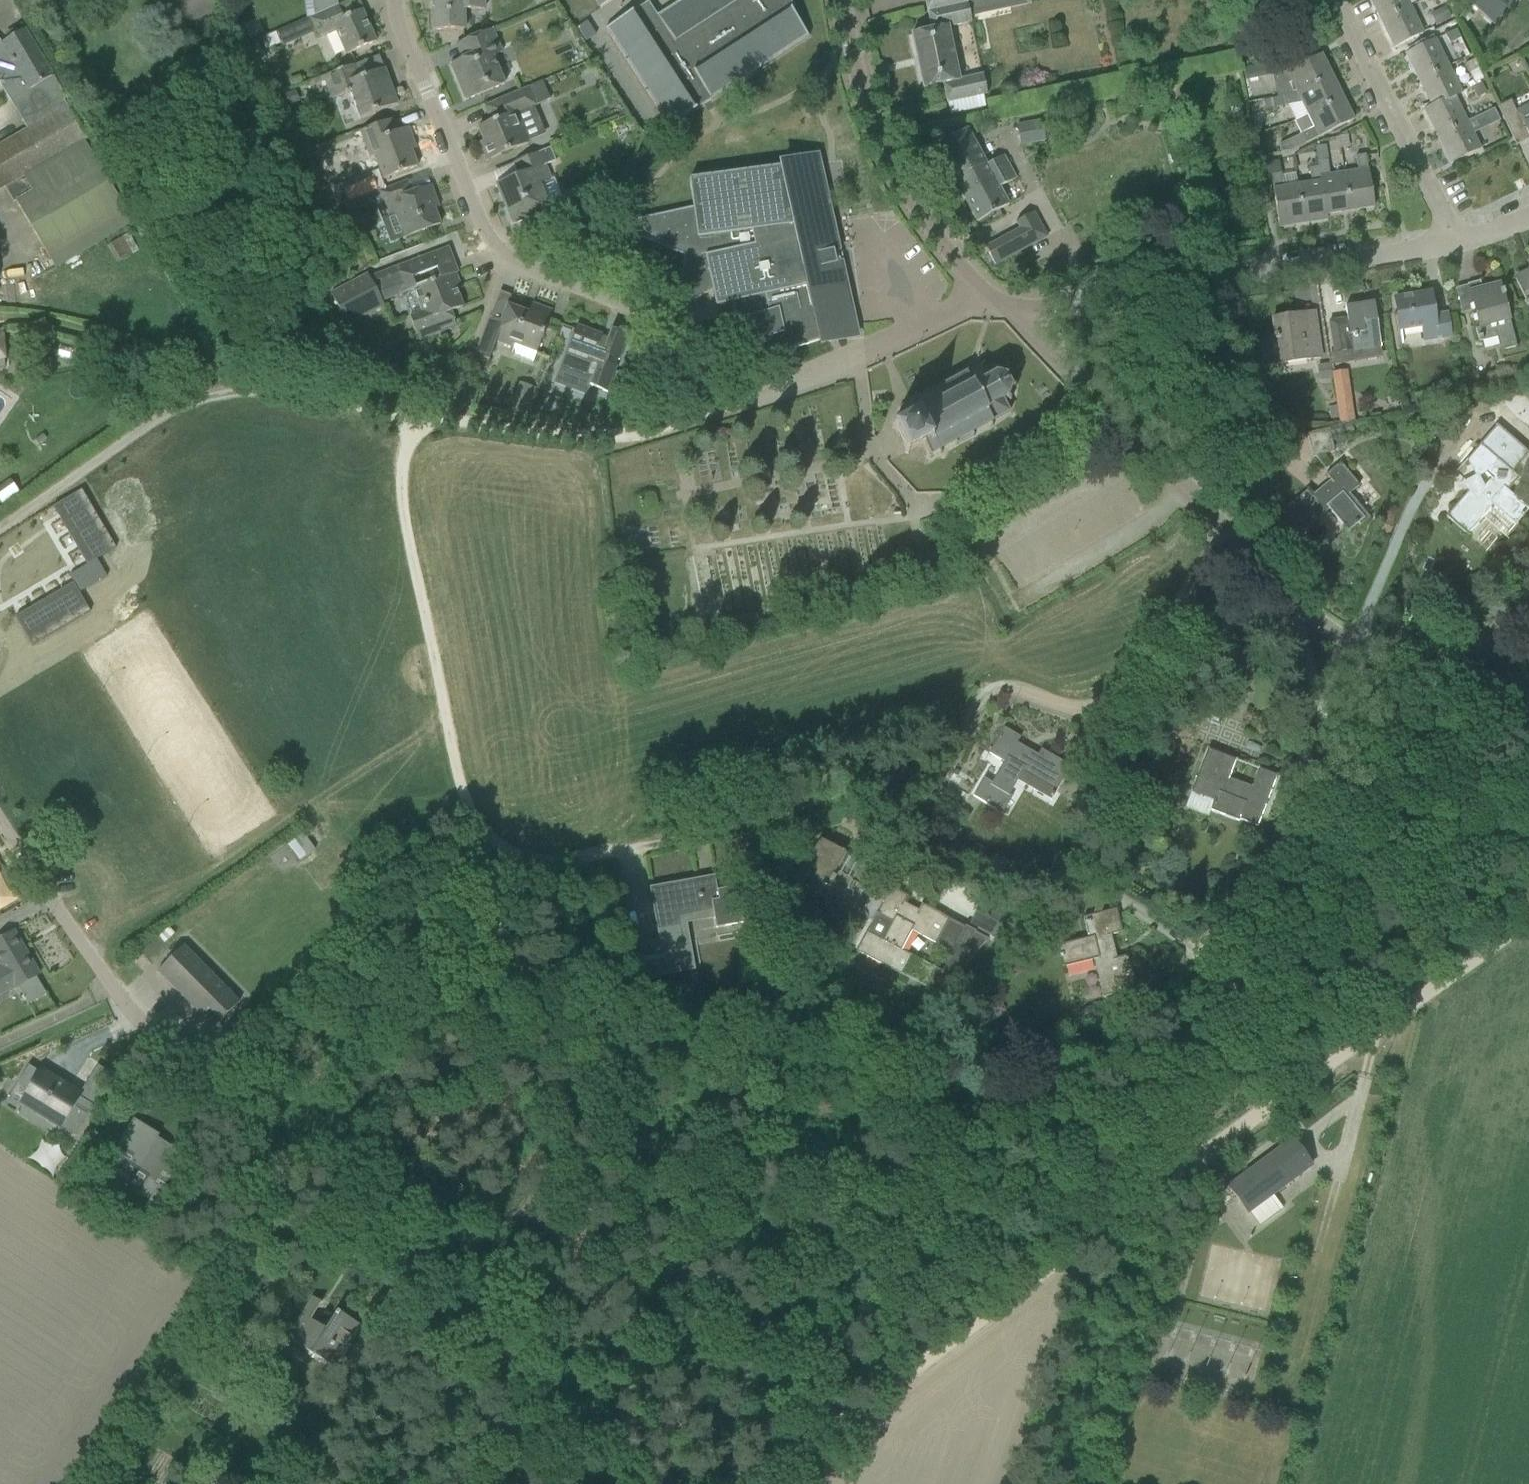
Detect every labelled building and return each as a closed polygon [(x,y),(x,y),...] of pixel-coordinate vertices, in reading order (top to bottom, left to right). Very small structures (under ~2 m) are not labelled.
[(180,18),(211,0),(169,0),(180,18)] [(314,15),(319,14),(320,13),(338,5),(337,0),(312,0),(314,15)] [(464,10),(484,10),(484,0),(432,0),(433,30),(464,30),(464,10)] [(600,9),(615,0),(594,0),(600,9)] [(657,15),(648,1),(605,29),(669,128),(809,37),(793,13),(791,0),(680,0),(657,15)] [(931,30),(911,35),(923,89),(943,84),(947,103),(987,94),(983,75),(959,80),(948,28),(972,22),(969,11),(1019,0),(925,0),(931,30)] [(1381,21),(1410,6),(1406,0),(1370,0),(1381,21)] [(1472,6),(1482,16),(1496,0),(1477,0),(1472,6)] [(314,15),(308,18),(317,39),(325,36),(336,31),(342,46),(346,55),(358,50),(367,46),(376,42),(362,10),(344,18),(338,5),(320,13),(319,14),(314,15)] [(1410,6),(1381,21),(1394,47),(1423,33),(1410,6)] [(1445,8),(1435,13),(1441,25),(1451,20),(1445,8)] [(1466,10),(1459,17),(1464,22),(1471,15),(1466,10)] [(577,28),(586,42),(596,35),(587,21),(577,28)] [(290,26),(275,33),(280,42),(294,36),(290,26)] [(24,124),(26,129),(28,128),(65,106),(66,105),(65,103),(64,101),(66,99),(66,98),(65,97),(52,74),(35,46),(25,29),(2,43),(0,40),(0,85),(24,124)] [(504,85),(493,58),(502,54),(492,29),(481,34),(462,41),(457,44),(463,59),(450,64),(466,101),(484,93),(504,85)] [(1446,36),(1450,44),(1462,39),(1457,30),(1446,36)] [(1406,54),(1419,80),(1448,66),(1435,40),(1406,54)] [(257,43),(250,47),(259,63),(266,59),(257,43)] [(1292,81),(1298,93),(1332,76),(1321,55),(1286,72),(1287,73),(1273,75),(1274,84),(1292,81)] [(357,64),(323,77),(331,100),(350,93),(360,118),(397,104),(384,69),(362,77),(357,64)] [(1270,64),(1244,70),(1246,81),(1273,75),(1270,64)] [(1419,80),(1432,106),(1453,95),(1454,96),(1462,93),(1448,66),(1419,80)] [(1302,103),(1308,115),(1343,98),(1332,76),(1298,93),(1298,94),(1271,99),(1273,109),(1302,103)] [(536,106),(536,105),(550,99),(542,81),(484,106),(491,122),(478,127),(484,141),(478,143),(486,161),(527,144),(515,115),(536,106)] [(1480,85),(1473,89),(1478,98),(1485,94),(1480,85)] [(294,92),(286,95),(290,106),(298,103),(294,92)] [(1425,110),(1438,136),(1467,122),(1454,96),(1453,95),(1432,106),(1425,110)] [(1343,98),(1308,115),(1315,128),(1301,135),(1306,144),(1320,137),(1335,129),(1353,120),(1343,98)] [(1516,112),(1510,100),(1498,106),(1507,126),(1516,144),(1528,138),(1528,106),(1516,112)] [(0,145),(0,190),(8,185),(17,201),(16,202),(48,254),(54,264),(56,268),(73,257),(134,221),(94,154),(96,153),(68,105),(0,145)] [(1493,109),(1480,115),(1486,127),(1499,121),(1493,109)] [(360,131),(370,159),(375,157),(383,179),(417,167),(411,151),(416,149),(408,127),(397,131),(392,119),(360,131)] [(1016,125),(1021,146),(1043,142),(1038,120),(1024,123),(1016,125)] [(1467,122),(1438,136),(1451,163),(1480,148),(1467,122)] [(935,146),(977,222),(1008,205),(999,189),(1016,180),(1003,156),(987,166),(967,129),(935,146)] [(1338,136),(1340,149),(1349,147),(1347,135),(1338,136)] [(1315,146),(1319,167),(1327,215),(1350,211),(1344,173),(1330,176),(1325,145),(1315,146)] [(496,185),(513,225),(550,210),(539,185),(550,181),(544,165),(555,161),(550,148),(515,162),(520,175),(496,185)] [(1358,171),(1344,173),(1350,211),(1374,207),(1368,169),(1365,155),(1356,156),(1358,171)] [(838,252),(817,156),(794,161),(794,162),(795,162),(795,165),(781,167),(689,179),(693,208),(692,208),(609,226),(684,256),(679,309),(713,291),(716,306),(732,303),(736,320),(734,321),(748,363),(820,341),(838,335),(838,339),(838,340),(857,336),(847,292),(841,293),(839,284),(845,283),(840,261),(834,262),(832,254),(838,252)] [(1303,223),(1297,186),(1283,188),(1279,160),(1265,162),(1267,175),(1271,175),(1279,227),(1303,223)] [(1312,183),(1297,186),(1303,223),(1327,219),(1327,215),(1319,167),(1310,169),(1312,183)] [(579,189),(586,205),(608,196),(601,180),(579,189)] [(439,207),(431,186),(412,192),(408,181),(379,192),(381,199),(388,218),(396,214),(405,238),(440,225),(434,209),(439,207)] [(360,206),(381,199),(379,192),(358,200),(360,206)] [(1020,229),(985,247),(995,265),(1047,237),(1034,212),(1016,222),(1020,229)] [(122,237),(105,247),(114,263),(131,253),(122,237)] [(410,318),(419,341),(441,332),(440,330),(455,324),(451,312),(463,307),(453,282),(458,280),(455,274),(458,273),(448,248),(369,278),(367,273),(329,292),(340,313),(346,323),(347,326),(384,306),(382,301),(414,290),(422,313),(410,318)] [(1524,297),(1528,308),(1528,272),(1515,279),(1524,297)] [(1467,284),(1478,328),(1475,329),(1479,342),(1496,338),(1499,352),(1516,347),(1500,284),(1482,289),(1480,281),(1467,284)] [(18,285),(23,306),(33,303),(27,282),(18,285)] [(1400,331),(1422,327),(1424,340),(1450,336),(1446,314),(1434,316),(1430,293),(1395,299),(1400,331)] [(1347,319),(1328,322),(1331,338),(1333,354),(1352,351),(1353,362),(1379,358),(1375,332),(1378,331),(1375,314),(1372,314),(1371,303),(1345,307),(1345,309),(1347,319)] [(535,356),(545,330),(552,311),(532,304),(528,313),(507,305),(501,321),(490,317),(483,336),(475,356),(488,361),(496,341),(514,348),(513,350),(514,355),(533,362),(535,356)] [(334,316),(330,319),(335,329),(338,327),(346,323),(340,313),(334,316)] [(1260,340),(1264,367),(1284,364),(1321,359),(1318,343),(1315,323),(1302,325),(1300,314),(1272,318),(1275,338),(1260,340)] [(619,360),(628,336),(611,329),(608,337),(577,325),(570,344),(561,367),(557,379),(581,388),(585,376),(593,379),(591,386),(607,392),(616,367),(615,367),(617,360),(619,360)] [(1330,364),(1318,366),(1320,381),(1332,379),(1330,364)] [(891,429),(895,430),(905,449),(905,450),(904,454),(908,455),(909,451),(923,443),(929,454),(928,459),(930,460),(931,456),(937,452),(939,456),(942,454),(940,450),(953,443),(955,447),(958,446),(957,444),(971,437),(972,438),(974,437),(972,433),(988,424),(990,428),(992,427),(990,423),(1010,412),(1003,401),(1006,399),(1010,402),(1011,400),(1007,397),(1010,388),(1016,388),(1015,385),(1010,386),(1006,377),(1009,373),(1007,372),(1004,376),(995,374),(994,369),(992,369),(993,374),(989,376),(983,365),(904,407),(900,405),(899,408),(903,409),(909,419),(896,426),(893,425),(891,429)] [(618,373),(612,389),(627,394),(633,378),(618,373)] [(1349,392),(1336,395),(1340,423),(1342,423),(1354,421),(1349,392)] [(1446,516),(1468,536),(1493,507),(1515,526),(1528,510),(1507,492),(1519,478),(1512,472),(1528,453),(1497,425),(1467,459),(1477,477),(1484,473),(1492,479),(1476,497),(1468,491),(1446,516)] [(1307,434),(1313,457),(1334,452),(1328,429),(1307,434)] [(1325,475),(1332,483),(1314,498),(1307,490),(1281,512),(1300,535),(1330,510),(1348,532),(1358,523),(1360,526),(1370,518),(1356,501),(1352,504),(1346,497),(1359,486),(1340,463),(1325,475)] [(0,489),(0,503),(3,506),(19,494),(9,482),(0,489)] [(82,490),(53,507),(56,513),(61,522),(90,505),(84,493),(82,490)] [(90,505),(61,522),(70,536),(99,519),(90,505)] [(99,519),(70,536),(78,551),(107,534),(99,519)] [(1385,519),(1380,531),(1388,535),(1393,523),(1385,519)] [(107,534),(78,551),(87,565),(97,559),(116,548),(107,534)] [(87,565),(69,576),(73,583),(79,593),(107,577),(97,559),(87,565)] [(73,583),(59,592),(76,621),(90,612),(79,593),(73,583)] [(59,592),(44,600),(61,629),(76,621),(59,592)] [(44,600),(30,609),(47,638),(61,629),(44,600)] [(30,609),(15,617),(32,646),(47,638),(30,609)] [(1056,791),(1070,766),(1041,749),(1036,758),(1015,746),(1020,737),(1004,728),(989,754),(1004,762),(992,783),(984,778),(973,797),(1002,814),(1012,797),(1009,796),(1023,772),(1056,791)] [(1208,749),(1191,793),(1213,802),(1210,810),(1239,821),(1239,820),(1258,827),(1278,775),(1258,768),(1250,790),(1228,782),(1236,759),(1208,749)] [(288,837),(297,858),(315,851),(306,830),(288,837)] [(837,905),(836,908),(856,918),(876,879),(858,870),(862,861),(819,839),(801,874),(812,879),(807,889),(837,905)] [(16,898),(0,867),(0,907),(16,898)] [(662,955),(633,960),(632,961),(636,981),(666,975),(665,967),(685,964),(676,914),(712,907),(715,928),(743,923),(737,887),(701,894),(699,880),(650,889),(662,955)] [(951,952),(940,972),(952,979),(988,939),(922,905),(917,914),(902,906),(907,897),(890,888),(857,951),(890,969),(910,931),(951,952)] [(968,925),(996,940),(1009,914),(982,900),(968,925)] [(1057,946),(1062,967),(1093,960),(1103,997),(1136,989),(1128,955),(1113,959),(1108,936),(1122,932),(1116,909),(1083,917),(1088,938),(1057,946)] [(13,987),(14,989),(18,987),(28,1004),(45,994),(35,977),(39,975),(13,931),(0,939),(0,964),(1,967),(0,967),(0,995),(13,987)] [(199,1013),(206,1006),(221,1021),(239,1002),(228,991),(183,946),(158,971),(199,1013)] [(117,1078),(97,1065),(87,1080),(108,1093),(117,1078)] [(18,1084),(40,1099),(33,1111),(74,1137),(93,1107),(93,1106),(78,1096),(53,1081),(54,1078),(57,1079),(58,1078),(40,1067),(39,1069),(42,1070),(40,1073),(28,1066),(17,1084),(18,1084)] [(116,1149),(130,1157),(127,1162),(149,1177),(139,1192),(151,1200),(145,1209),(160,1218),(173,1197),(154,1184),(156,1181),(157,1182),(165,1169),(162,1167),(174,1150),(156,1138),(158,1135),(134,1120),(116,1149)] [(1247,1213),(1311,1166),(1292,1140),(1228,1187),(1247,1213)] [(326,1329),(311,1320),(321,1303),(314,1298),(287,1339),(332,1368),(359,1325),(337,1311),(326,1329)] [(362,1328),(376,1337),(392,1311),(378,1303),(362,1328)]
